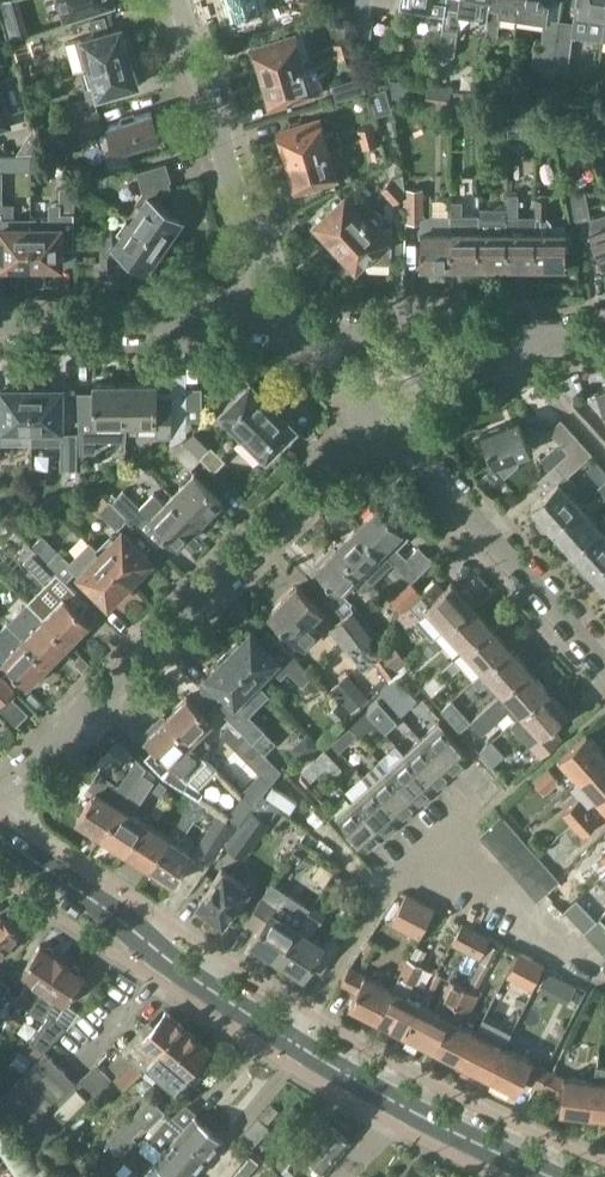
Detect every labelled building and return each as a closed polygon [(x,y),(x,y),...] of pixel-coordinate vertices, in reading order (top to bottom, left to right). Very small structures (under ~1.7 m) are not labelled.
[(67,15),(84,10),(114,1),(114,0),(62,0),(67,15)] [(228,9),(233,8),(234,12),(266,2),(266,0),(225,0),(228,9)] [(300,8),(310,9),(311,0),(301,0),(300,8)] [(310,9),(312,9),(320,10),(321,0),(311,0),(310,9)] [(355,16),(353,32),(369,34),(372,0),(383,2),(384,0),(356,0),(354,16),(355,16)] [(401,7),(401,8),(430,12),(428,25),(443,27),(446,4),(446,0),(402,0),(401,7)] [(443,27),(438,62),(444,63),(455,54),(460,13),(487,17),(486,21),(487,21),(490,0),(461,0),(461,5),(446,4),(443,27)] [(487,21),(489,21),(487,34),(498,36),(500,17),(517,19),(520,0),(490,0),(487,21)] [(541,49),(534,48),(532,66),(553,68),(559,19),(548,18),(550,4),(547,4),(548,0),(520,0),(517,19),(545,23),(541,49)] [(559,19),(553,68),(568,70),(573,34),(604,38),(604,30),(604,0),(577,0),(574,21),(559,19)] [(29,33),(26,21),(7,26),(11,38),(29,33)] [(75,70),(90,65),(134,53),(130,39),(126,40),(122,26),(67,42),(75,70)] [(265,75),(316,61),(316,60),(311,61),(303,33),(257,47),(265,75)] [(40,57),(34,37),(13,43),(19,63),(40,57)] [(338,54),(353,50),(351,40),(335,45),(338,54)] [(353,50),(338,54),(340,64),(356,60),(353,50)] [(90,65),(96,85),(85,88),(88,96),(68,102),(72,116),(98,108),(94,95),(138,83),(134,69),(138,68),(134,53),(90,65)] [(324,88),(316,61),(265,75),(273,103),(324,88)] [(366,91),(362,76),(332,84),(337,100),(366,91)] [(452,95),(451,110),(474,111),(474,95),(452,95)] [(508,105),(487,105),(486,118),(507,119),(508,105)] [(571,110),(556,112),(558,127),(567,126),(572,118),(571,110)] [(586,111),(595,136),(604,132),(604,114),(586,111)] [(108,125),(111,133),(101,136),(106,154),(110,167),(113,166),(127,162),(123,149),(159,138),(151,112),(108,125)] [(77,130),(78,135),(104,128),(100,113),(66,123),(69,132),(77,130)] [(327,147),(339,144),(343,143),(339,131),(323,135),(319,119),(280,130),(288,158),(327,147)] [(362,137),(377,133),(374,123),(359,127),(362,137)] [(377,133),(362,137),(364,147),(380,143),(377,133)] [(339,144),(327,147),(288,158),(297,188),(335,176),(331,161),(343,157),(339,144)] [(127,162),(113,166),(113,167),(114,169),(116,177),(133,172),(130,163),(130,161),(127,162)] [(132,216),(168,244),(177,230),(174,228),(181,217),(157,200),(163,191),(171,189),(169,180),(171,179),(166,163),(138,171),(143,189),(135,200),(141,204),(132,216)] [(388,197),(400,185),(393,178),(381,190),(388,197)] [(400,185),(388,197),(395,204),(407,192),(400,185)] [(60,187),(61,214),(76,213),(75,187),(60,187)] [(451,266),(451,216),(424,216),(423,188),(407,188),(408,222),(422,222),(422,229),(421,229),(421,266),(451,266)] [(587,191),(572,193),(576,220),(591,217),(587,191)] [(508,216),(508,266),(509,266),(509,269),(512,273),(532,273),(535,270),(535,266),(537,266),(537,215),(518,215),(519,194),(508,194),(508,216)] [(355,207),(345,196),(316,223),(336,244),(375,208),(374,208),(364,198),(355,207)] [(537,215),(537,266),(566,266),(566,229),(553,229),(553,221),(549,216),(549,198),(537,198),(537,215)] [(477,268),(477,266),(479,266),(479,229),(463,229),(463,201),(451,201),(451,216),(451,266),(451,268),(453,270),(464,270),(475,270),(477,268)] [(3,212),(0,212),(1,263),(32,263),(33,216),(13,216),(13,204),(3,204),(3,212)] [(375,208),(336,244),(332,247),(340,255),(344,252),(356,266),(363,259),(391,260),(392,225),(383,225),(379,221),(383,217),(375,208)] [(591,228),(589,229),(602,263),(604,262),(604,213),(592,218),(591,228)] [(47,216),(33,216),(32,263),(60,263),(60,216),(47,216)] [(168,244),(132,216),(115,242),(107,237),(102,245),(102,267),(116,267),(116,256),(122,248),(148,266),(156,254),(160,256),(168,244)] [(479,229),(479,266),(508,266),(508,216),(507,216),(507,219),(480,219),(480,229),(479,229)] [(240,436),(278,398),(263,383),(259,388),(251,379),(217,413),(240,436)] [(126,421),(125,381),(94,381),(94,421),(126,421)] [(158,395),(158,381),(125,381),(126,421),(157,421),(157,437),(172,437),(172,442),(181,435),(182,435),(187,434),(187,418),(187,395),(158,395)] [(0,432),(0,456),(1,456),(1,443),(33,443),(33,428),(34,428),(33,386),(3,386),(3,428),(0,428),(1,432),(0,432)] [(33,386),(34,428),(62,428),(62,386),(33,386)] [(187,386),(187,395),(187,418),(202,418),(202,386),(187,386)] [(292,413),(278,398),(240,436),(263,458),(296,425),(288,417),(292,413)] [(568,451),(581,440),(561,417),(548,429),(568,451)] [(516,454),(530,449),(519,418),(483,431),(494,461),(505,474),(519,462),(516,454)] [(96,450),(95,426),(79,427),(80,451),(96,450)] [(196,428),(185,439),(201,455),(215,469),(226,458),(196,428)] [(78,468),(78,431),(61,432),(62,469),(78,468)] [(181,435),(172,442),(168,443),(189,466),(201,455),(185,439),(182,435),(181,435)] [(553,527),(580,503),(568,490),(576,483),(568,474),(592,452),(581,440),(568,451),(555,464),(564,474),(531,504),(541,515),(537,518),(537,521),(544,529),(548,529),(551,526),(553,527)] [(194,472),(174,493),(202,521),(222,500),(194,472)] [(604,481),(604,472),(596,480),(601,484),(604,481)] [(124,490),(114,501),(136,523),(158,545),(164,540),(157,533),(162,528),(169,535),(179,544),(202,521),(174,493),(164,503),(154,492),(141,506),(140,506),(124,490)] [(110,500),(100,510),(118,529),(129,518),(110,500)] [(358,523),(382,549),(412,579),(433,559),(420,545),(407,558),(398,548),(410,535),(378,503),(358,523)] [(580,503),(553,527),(573,550),(600,526),(580,503)] [(358,523),(337,543),(362,568),(382,549),(358,523)] [(573,550),(579,557),(576,560),(576,564),(585,574),(589,574),(592,571),(593,572),(604,561),(604,531),(600,526),(573,550)] [(103,549),(133,579),(154,559),(124,529),(103,549)] [(93,539),(71,561),(60,550),(59,551),(43,535),(33,545),(68,580),(76,572),(78,574),(80,572),(110,603),(133,579),(103,549),(93,539)] [(337,543),(330,550),(327,548),(323,548),(315,555),(315,560),(317,563),(315,564),(340,590),(351,579),(364,591),(371,583),(360,571),(362,568),(337,543)] [(35,550),(26,559),(24,561),(48,584),(59,573),(35,550)] [(593,572),(604,586),(604,561),(593,572)] [(419,596),(422,592),(412,581),(392,599),(402,611),(419,596)] [(461,590),(453,581),(427,604),(419,596),(402,611),(411,620),(416,615),(435,636),(446,627),(472,603),(470,601),(473,598),(474,594),(468,588),(464,587),(461,590)] [(326,618),(318,610),(321,607),(298,584),(271,612),(304,645),(321,628),(319,626),(326,618)] [(37,592),(28,601),(44,618),(70,643),(72,640),(91,621),(66,596),(54,608),(37,592)] [(492,625),(472,603),(446,627),(465,648),(492,625)] [(377,631),(359,605),(343,616),(343,617),(360,639),(362,642),(377,631)] [(348,648),(364,670),(375,661),(359,640),(360,639),(343,617),(330,627),(346,649),(348,648)] [(25,637),(24,638),(50,663),(50,662),(51,661),(70,643),(44,618),(26,636),(25,637)] [(511,646),(492,625),(465,648),(485,670),(511,646)] [(252,630),(232,650),(264,683),(283,664),(252,630)] [(442,645),(435,637),(423,648),(431,656),(442,645)] [(24,638),(4,658),(29,683),(31,681),(33,683),(36,683),(43,676),(43,672),(42,670),(50,663),(24,638)] [(380,648),(385,653),(397,670),(408,661),(391,640),(380,648)] [(511,646),(485,670),(473,680),(481,689),(492,678),(504,691),(530,667),(511,646)] [(264,683),(232,650),(209,673),(226,691),(217,700),(234,718),(233,719),(252,737),(263,727),(246,710),(255,701),(250,696),(264,683)] [(385,653),(375,661),(387,678),(397,670),(385,653)] [(293,654),(283,664),(289,670),(304,685),(314,675),(293,654)] [(442,669),(449,677),(461,667),(454,659),(442,669)] [(550,689),(530,667),(504,691),(523,712),(550,689)] [(15,688),(0,673),(0,703),(15,688)] [(396,675),(380,690),(385,695),(390,701),(406,687),(396,675)] [(358,684),(342,700),(352,711),(369,695),(358,684)] [(523,712),(513,722),(542,754),(563,735),(553,724),(569,710),(550,689),(523,712)] [(212,742),(201,731),(213,720),(187,694),(166,715),(202,752),(212,742)] [(442,708),(461,730),(471,721),(452,699),(442,708)] [(386,707),(380,701),(368,711),(377,721),(382,726),(393,716),(386,707)] [(481,712),(488,720),(500,710),(493,701),(481,712)] [(329,711),(340,723),(350,713),(339,702),(329,711)] [(368,710),(358,719),(368,730),(378,722),(377,721),(368,711),(368,710)] [(166,715),(158,724),(156,722),(153,722),(145,730),(145,734),(147,735),(145,736),(155,746),(145,757),(163,775),(196,795),(201,798),(204,792),(189,777),(208,758),(202,752),(166,715)] [(233,720),(221,732),(252,765),(260,772),(271,783),(281,770),(280,768),(264,753),(233,720)] [(452,771),(470,755),(440,721),(422,737),(452,771)] [(350,726),(333,742),(340,750),(358,734),(350,726)] [(604,754),(604,751),(586,730),(560,754),(580,776),(604,754)] [(290,748),(302,760),(319,744),(308,732),(290,748)] [(452,771),(422,737),(405,753),(435,786),(452,771)] [(325,749),(315,758),(324,768),(335,759),(325,749)] [(388,768),(418,801),(435,786),(405,753),(388,768)] [(580,776),(599,798),(604,793),(604,754),(580,776)] [(302,770),(301,778),(307,784),(324,768),(315,758),(302,770)] [(549,765),(533,779),(546,793),(561,779),(549,765)] [(371,783),(401,817),(418,801),(388,768),(371,783)] [(126,851),(145,821),(133,814),(155,780),(143,772),(121,806),(103,836),(112,842),(110,844),(110,846),(121,853),(123,853),(124,850),(126,851)] [(354,798),(384,832),(401,817),(371,783),(354,798)] [(103,836),(121,806),(97,790),(77,819),(103,836)] [(590,809),(573,824),(583,835),(602,818),(601,817),(604,813),(604,793),(599,798),(600,799),(590,809)] [(227,816),(236,822),(240,824),(254,804),(243,794),(227,816)] [(160,817),(171,800),(162,795),(152,811),(160,817)] [(186,811),(197,818),(210,804),(201,798),(196,795),(186,811)] [(366,848),(384,832),(354,798),(335,814),(366,848)] [(573,824),(590,809),(580,798),(563,813),(573,824)] [(252,808),(226,845),(245,858),(270,821),(252,809),(252,808)] [(214,859),(236,822),(227,816),(220,812),(197,849),(214,859)] [(489,846),(512,825),(502,815),(480,835),(489,846)] [(169,837),(145,821),(126,851),(150,867),(169,837)] [(521,836),(512,825),(489,846),(499,856),(521,836)] [(531,847),(521,836),(499,856),(509,867),(531,847)] [(194,853),(169,837),(150,867),(175,883),(194,853)] [(541,858),(531,847),(509,867),(519,878),(541,858)] [(304,854),(296,849),(290,857),(298,862),(304,854)] [(541,858),(519,878),(528,889),(551,869),(541,858)] [(213,878),(216,881),(199,903),(227,924),(241,906),(236,902),(249,886),(222,866),(213,878)] [(551,869),(528,889),(538,899),(560,879),(551,869)] [(364,892),(354,886),(348,896),(357,903),(364,892)] [(278,957),(312,904),(312,905),(316,899),(305,892),(301,897),(299,896),(285,919),(273,912),(278,903),(264,893),(246,921),(260,930),(252,941),(278,957)] [(408,893),(392,924),(420,938),(436,907),(408,893)] [(577,899),(565,910),(586,933),(598,921),(577,899)] [(312,905),(312,904),(278,957),(304,975),(311,964),(323,972),(341,944),(328,936),(323,944),(310,936),(325,913),(312,905)] [(20,932),(1,915),(0,916),(0,955),(20,932)] [(600,919),(598,921),(586,933),(604,952),(604,924),(600,919)] [(478,929),(466,951),(480,958),(492,937),(478,929)] [(467,987),(476,992),(499,948),(490,943),(467,987)] [(34,1004),(64,960),(40,945),(21,975),(31,981),(21,996),(34,1004)] [(417,945),(410,958),(421,963),(428,950),(417,945)] [(513,963),(521,967),(527,966),(531,957),(519,951),(513,963)] [(400,975),(414,983),(423,965),(421,963),(410,958),(409,957),(400,975)] [(64,960),(34,1004),(47,1013),(56,998),(66,1005),(86,975),(64,960)] [(378,1019),(394,987),(350,964),(341,981),(357,989),(349,1005),(378,1019)] [(538,989),(553,996),(562,977),(547,970),(538,989)] [(414,983),(400,975),(394,987),(378,1019),(406,1033),(422,1001),(427,990),(414,983)] [(12,986),(2,977),(0,979),(0,1000),(12,986)] [(422,1001),(406,1033),(434,1048),(450,1015),(451,1016),(457,1005),(455,1004),(464,986),(451,980),(442,997),(437,1008),(422,1001)] [(476,992),(467,987),(464,986),(455,1004),(457,1005),(451,1016),(450,1015),(434,1048),(461,1062),(477,1029),(460,1020),(466,1009),(470,1012),(479,994),(476,992)] [(493,1037),(477,1029),(461,1062),(489,1076),(505,1043),(519,1014),(507,1008),(493,1037)] [(21,1024),(26,1015),(17,1009),(11,1017),(21,1024)] [(155,1026),(151,1023),(147,1019),(122,1049),(132,1058),(144,1068),(149,1061),(151,1062),(160,1053),(159,1052),(183,1024),(167,1011),(155,1026)] [(541,1085),(549,1068),(534,1060),(534,1058),(522,1052),(536,1023),(519,1014),(505,1043),(489,1076),(518,1091),(525,1077),(541,1085)] [(51,1015),(28,1044),(42,1054),(65,1025),(51,1015)] [(209,1047),(183,1024),(159,1052),(160,1053),(151,1062),(176,1085),(209,1047)] [(42,1054),(28,1044),(22,1053),(35,1063),(42,1054)] [(76,1081),(47,1052),(1,1098),(41,1147),(113,1075),(97,1060),(76,1081)] [(113,1078),(127,1090),(145,1069),(144,1068),(132,1058),(113,1078)] [(564,1075),(549,1068),(541,1085),(562,1096),(561,1111),(592,1114),(596,1079),(597,1065),(582,1064),(581,1077),(564,1075)] [(596,1079),(592,1114),(604,1116),(604,1066),(597,1065),(596,1079)] [(148,1126),(162,1113),(166,1110),(152,1095),(108,1136),(122,1151),(137,1138),(133,1133),(144,1122),(148,1126)] [(148,1126),(153,1131),(148,1137),(164,1151),(145,1172),(150,1176),(166,1176),(209,1128),(194,1115),(182,1130),(162,1113),(148,1126)] [(270,1127),(259,1118),(243,1137),(255,1146),(270,1127)] [(330,1123),(305,1152),(314,1159),(306,1168),(294,1158),(283,1170),(291,1176),(321,1176),(326,1170),(351,1141),(330,1123)] [(166,1176),(191,1176),(223,1140),(209,1128),(166,1176)] [(65,1159),(56,1149),(46,1159),(54,1168),(65,1159)] [(251,1155),(233,1176),(247,1176),(259,1162),(251,1155)]
